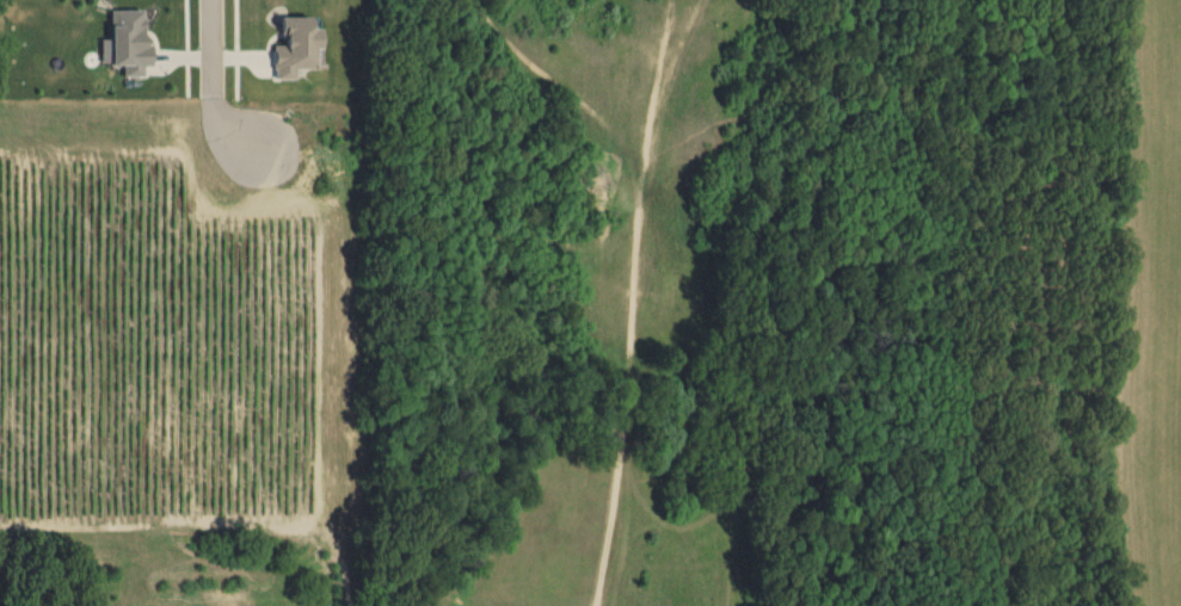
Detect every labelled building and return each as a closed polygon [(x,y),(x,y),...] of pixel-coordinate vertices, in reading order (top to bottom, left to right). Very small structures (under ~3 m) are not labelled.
[(110,63),(123,63),(123,74),(143,74),(143,64),(151,64),(151,43),(144,43),(144,8),(110,8),(110,63)] [(312,67),(312,47),(319,47),(318,27),(310,27),(310,15),(282,15),(282,43),(273,43),(273,77),(295,77),(294,67),(312,67)]
